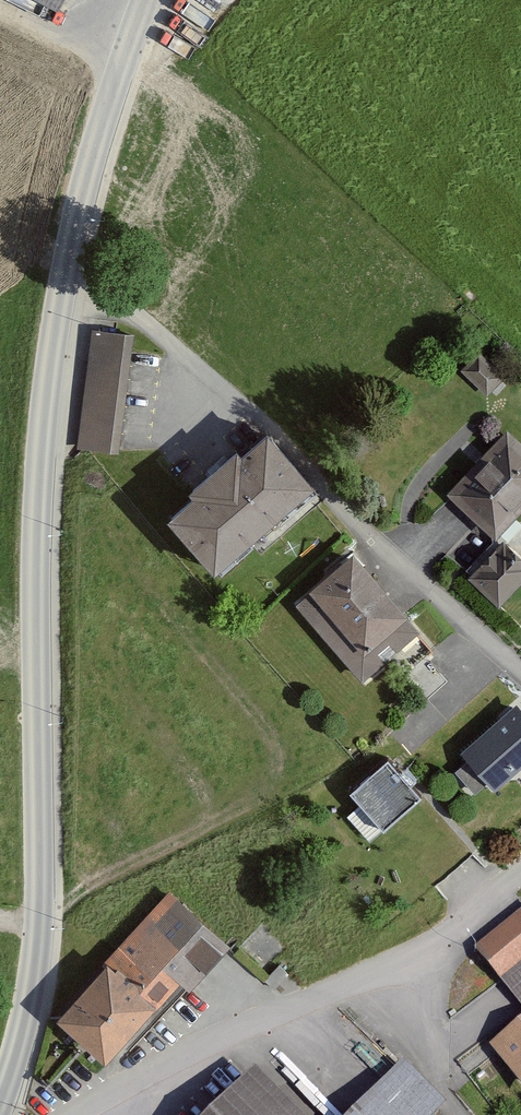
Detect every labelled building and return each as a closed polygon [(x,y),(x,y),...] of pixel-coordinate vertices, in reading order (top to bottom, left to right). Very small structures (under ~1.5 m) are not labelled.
[(134,335),(92,329),(76,449),(118,455),(134,335)] [(488,389),(504,372),(478,348),(462,365),(488,389)] [(504,420),(446,486),(500,534),(520,509),(520,434),(504,420)] [(322,480),(269,422),(168,507),(225,562),(322,480)] [(494,540),(467,570),(504,600),(520,574),(520,555),(494,540)] [(411,606),(356,543),(297,590),(358,657),(411,606)] [(520,695),(465,741),(498,783),(520,763),(520,695)] [(425,787),(390,748),(351,782),(386,819),(425,787)] [(168,880),(60,1009),(109,1052),(229,935),(168,880)] [(473,936),(519,993),(520,991),(520,902),(473,936)] [(490,1037),(520,1079),(520,1011),(490,1037)] [(439,1110),(451,1097),(403,1056),(345,1114),(444,1114),(439,1110)] [(259,1065),(210,1114),(314,1114),(259,1065)]
